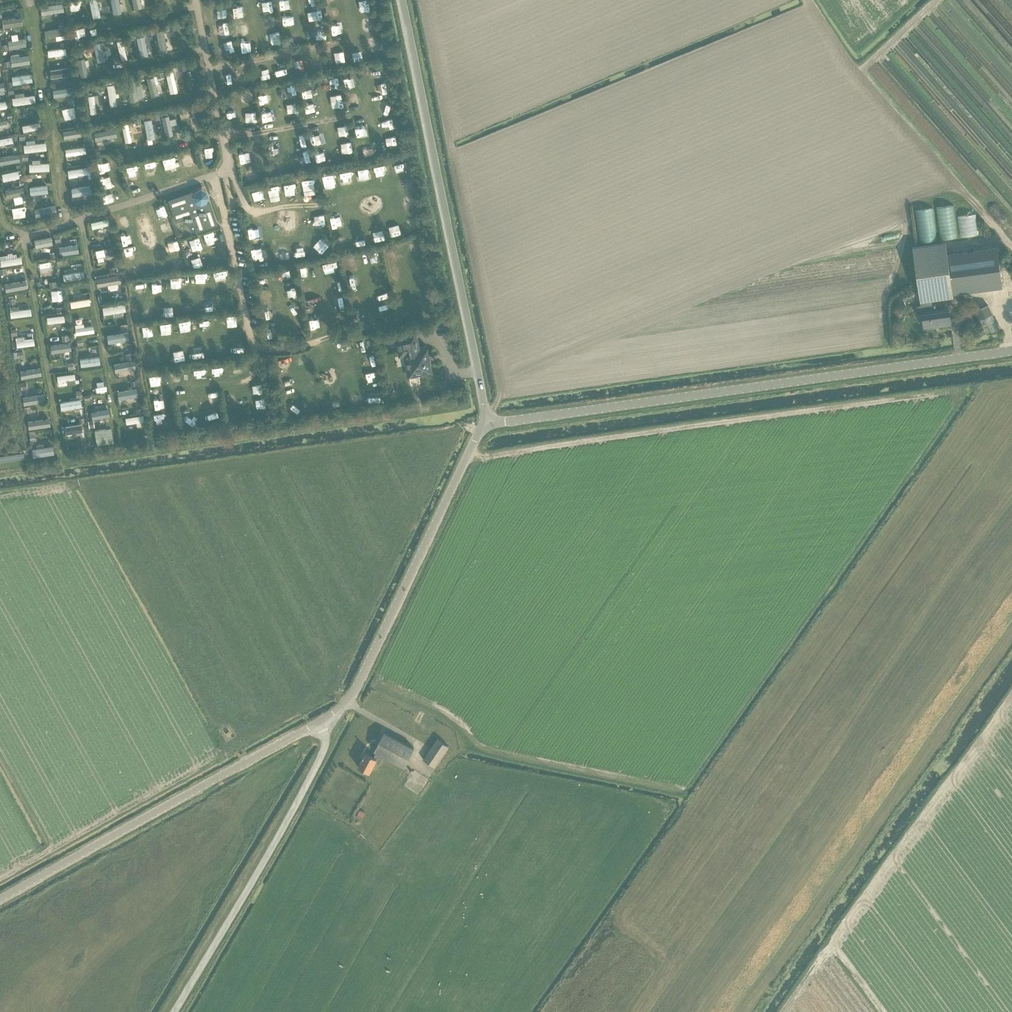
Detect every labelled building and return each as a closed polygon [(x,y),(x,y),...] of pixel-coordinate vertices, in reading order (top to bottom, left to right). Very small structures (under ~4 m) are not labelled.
[(168,201),(175,222),(182,219),(183,222),(190,226),(193,225),(196,233),(217,225),(209,201),(207,201),(208,197),(206,192),(201,189),(195,191),(193,195),(192,192),(168,201)] [(1002,287),(997,247),(947,253),(945,242),(913,247),(920,302),(921,305),(919,306),(918,306),(916,307),(916,309),(916,311),(917,313),(919,314),(922,314),(924,328),(951,324),(949,309),(934,312),(932,300),(953,297),(953,294),(1002,287)] [(992,314),(993,314),(988,305),(975,311),(986,333),(999,327),(992,314)] [(416,334),(395,338),(399,357),(404,357),(408,377),(431,372),(429,362),(427,363),(425,350),(420,351),(416,334)] [(376,752),(384,756),(405,767),(414,748),(384,732),(374,751),(376,752)] [(453,749),(437,738),(423,759),(435,767),(445,753),(449,755),(453,749)] [(379,764),(384,756),(376,752),(374,757),(366,753),(358,767),(370,773),(376,762),(379,764)]
